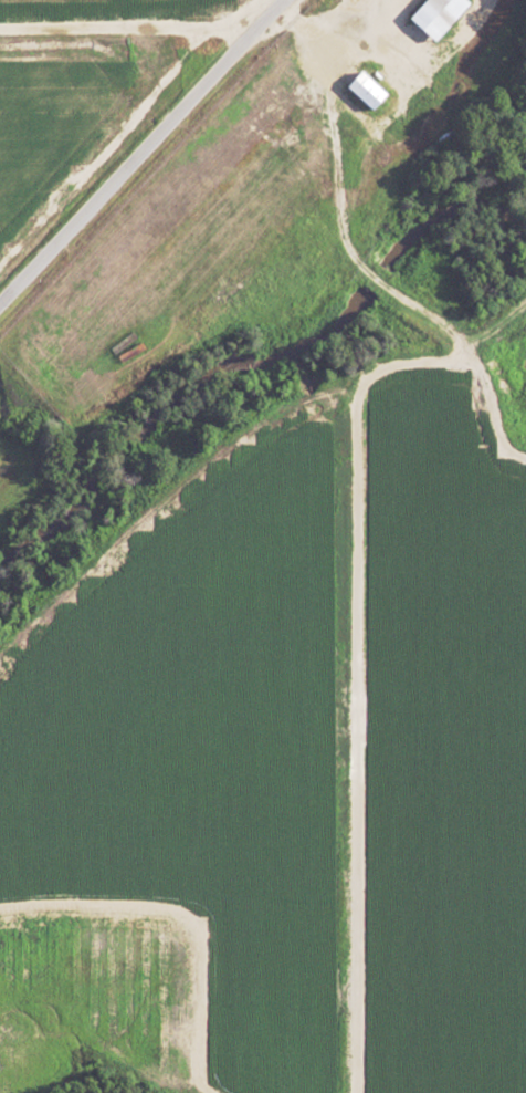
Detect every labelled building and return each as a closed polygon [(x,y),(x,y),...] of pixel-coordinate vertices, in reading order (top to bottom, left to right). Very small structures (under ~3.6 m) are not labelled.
[(384,96),(358,70),(341,88),(367,113),(384,96)]
